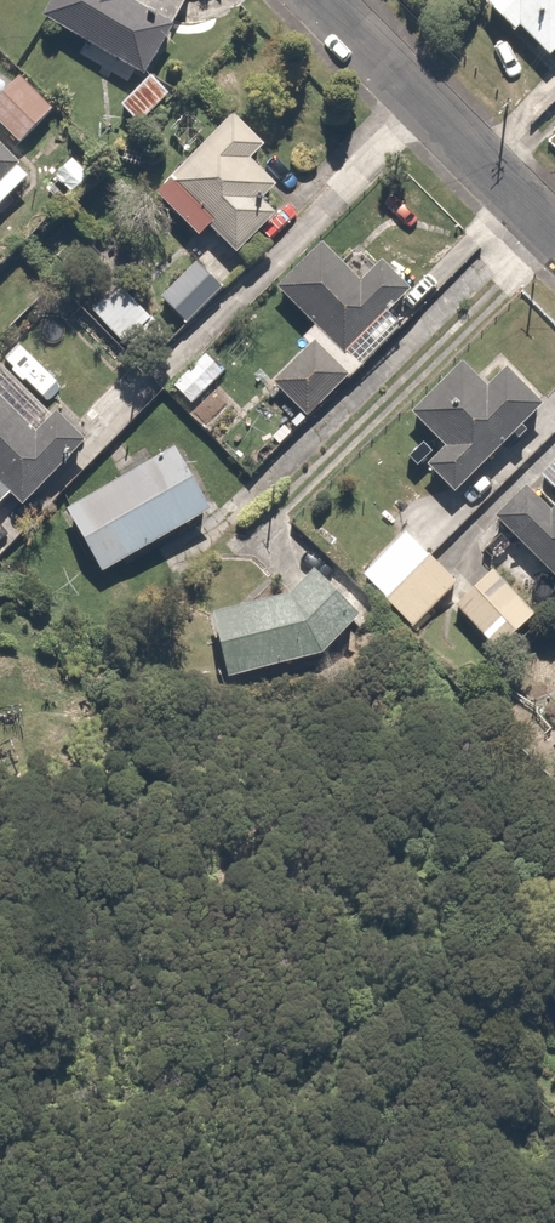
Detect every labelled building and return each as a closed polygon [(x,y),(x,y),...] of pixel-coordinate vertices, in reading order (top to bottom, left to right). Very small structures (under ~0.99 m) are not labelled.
[(42,16),(145,74),(174,24),(131,0),(51,0),(42,16)] [(492,6),(520,34),(524,30),(554,60),(554,59),(554,0),(497,0),(492,6)] [(0,82),(0,120),(20,138),(49,105),(10,70),(0,82)] [(151,75),(120,106),(139,124),(170,93),(151,75)] [(155,184),(198,230),(208,221),(234,250),(293,195),(247,146),(261,133),(237,107),(155,184)] [(21,168),(0,146),(0,189),(21,168)] [(363,279),(321,240),(279,284),(345,346),(409,279),(385,256),(363,279)] [(187,314),(219,281),(197,259),(165,291),(187,314)] [(117,280),(92,305),(135,348),(160,323),(117,280)] [(316,337),(274,378),(308,411),(349,371),(316,337)] [(490,381),(466,356),(414,407),(444,437),(424,457),(451,484),(537,398),(506,366),(490,381)] [(0,365),(0,479),(26,505),(87,446),(4,361),(0,365)] [(179,439),(65,500),(100,565),(214,504),(179,439)] [(527,472),(491,506),(554,574),(554,502),(527,472)] [(448,576),(409,536),(368,575),(407,615),(448,576)] [(498,565),(456,600),(495,646),(537,611),(498,565)] [(297,586),(204,604),(217,673),(310,655),(297,586)] [(546,971),(554,993),(554,968),(546,971)]
